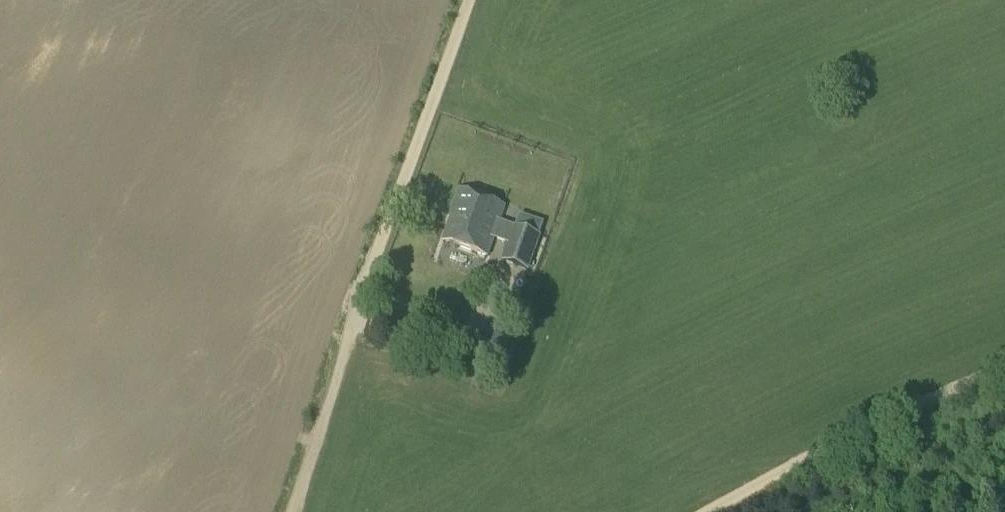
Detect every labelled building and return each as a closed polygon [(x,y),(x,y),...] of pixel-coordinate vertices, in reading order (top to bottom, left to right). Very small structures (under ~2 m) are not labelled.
[(506,207),(460,191),(459,193),(455,192),(450,205),(455,207),(451,220),(443,240),(489,256),(506,207)] [(529,272),(541,237),(513,228),(501,262),(529,272)]
